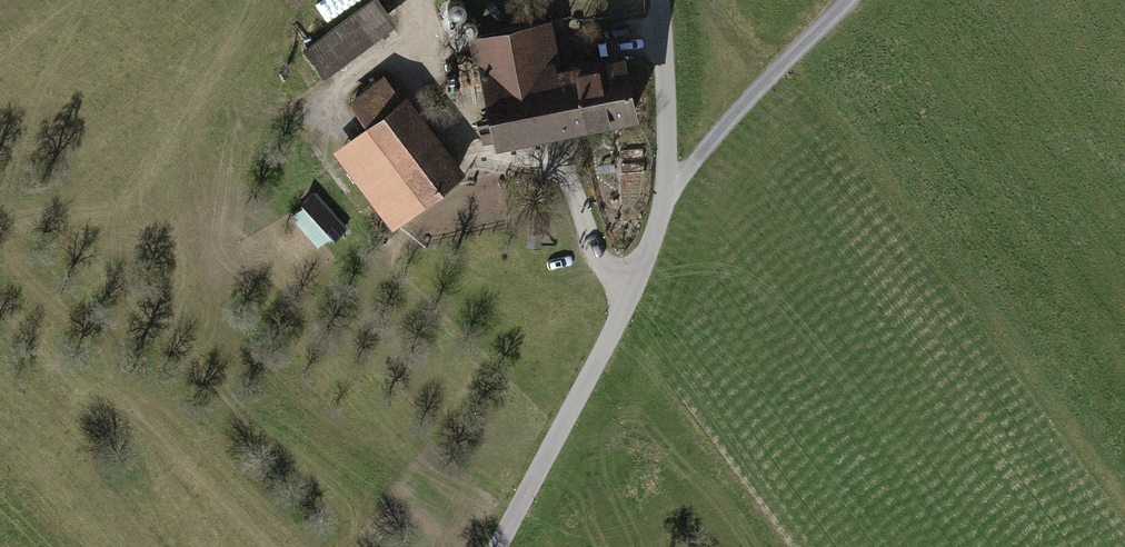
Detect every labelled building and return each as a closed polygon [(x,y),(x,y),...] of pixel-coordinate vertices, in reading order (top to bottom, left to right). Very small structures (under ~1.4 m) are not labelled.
[(393,27),(373,0),(300,54),(320,81),(393,27)] [(549,25),(467,41),(489,153),(635,124),(623,59),(593,65),(595,72),(571,77),(570,71),(559,73),(549,25)] [(460,173),(384,75),(346,105),(364,128),(357,134),(395,182),(386,189),(406,215),(460,173)]
